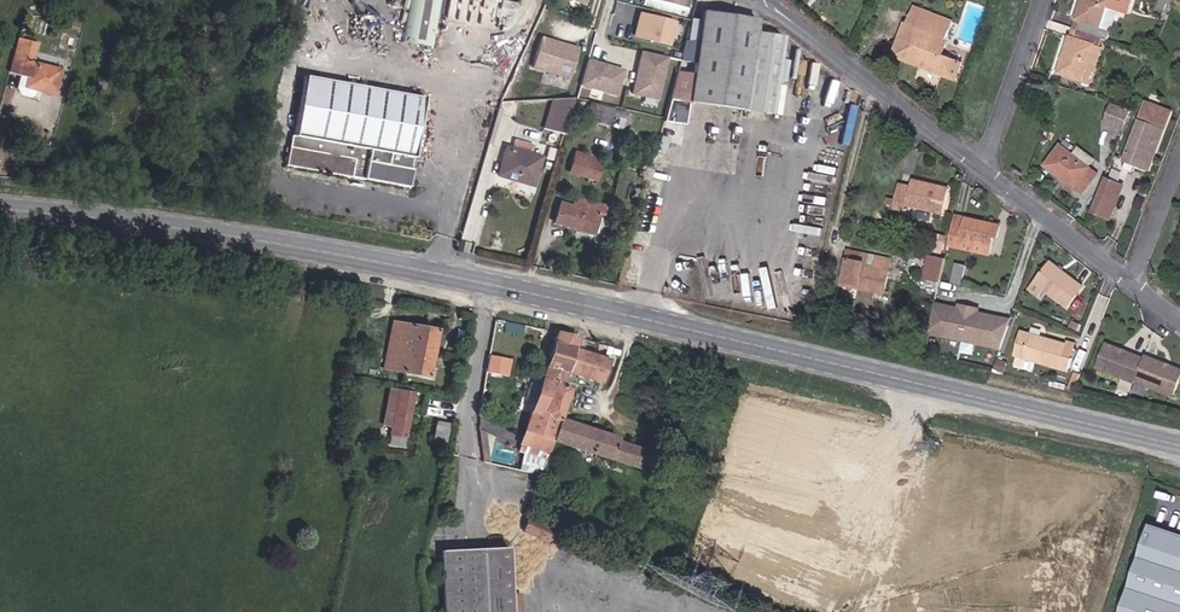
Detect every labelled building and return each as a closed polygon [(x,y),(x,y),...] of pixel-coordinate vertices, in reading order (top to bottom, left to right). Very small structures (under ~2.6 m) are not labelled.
[(402,41),(432,47),(442,0),(411,0),(402,41)] [(1074,16),(1080,18),(1077,29),(1102,38),(1106,39),(1115,8),(1116,4),(1130,8),(1133,0),(1080,0),(1074,16)] [(1167,6),(1179,9),(1179,0),(1169,0),(1167,6)] [(957,23),(917,6),(900,50),(911,65),(962,84),(970,65),(950,57),(954,46),(950,44),(957,23)] [(633,37),(671,47),(678,21),(640,11),(633,37)] [(761,20),(705,11),(695,75),(681,72),(674,101),(750,112),(761,20)] [(689,17),(685,61),(697,62),(700,18),(689,17)] [(1108,49),(1077,36),(1064,75),(1087,82),(1091,72),(1100,72),(1108,49)] [(582,48),(543,37),(534,69),(574,81),(582,48)] [(655,96),(662,58),(637,53),(630,91),(655,96)] [(614,95),(621,70),(585,60),(578,85),(614,95)] [(278,162),(401,186),(405,168),(401,168),(404,156),(408,157),(420,96),(298,72),(287,128),(325,136),(323,149),(282,141),(278,162)] [(34,103),(61,111),(68,88),(32,78),(27,92),(36,94),(34,103)] [(576,103),(561,100),(552,129),(566,133),(576,103)] [(1177,111),(1150,101),(1129,163),(1157,173),(1177,111)] [(589,103),(587,121),(612,124),(614,106),(589,103)] [(1135,111),(1116,105),(1110,124),(1128,131),(1135,111)] [(471,142),(474,127),(463,124),(460,139),(471,142)] [(827,160),(838,168),(850,149),(841,142),(827,160)] [(546,156),(508,143),(499,178),(537,188),(546,156)] [(1103,174),(1065,144),(1049,167),(1087,196),(1103,174)] [(607,160),(577,151),(572,173),(600,181),(607,160)] [(1130,185),(1110,178),(1096,215),(1117,224),(1130,185)] [(915,188),(904,184),(901,202),(891,199),(890,207),(946,217),(951,188),(917,181),(915,188)] [(598,197),(611,200),(612,193),(600,190),(598,197)] [(577,205),(563,202),(557,224),(598,236),(604,215),(607,216),(610,205),(580,197),(577,205)] [(999,218),(955,210),(949,239),(961,242),(962,234),(991,240),(993,231),(997,231),(999,218)] [(962,234),(961,242),(990,247),(991,240),(962,234)] [(930,251),(942,253),(945,238),(933,236),(930,251)] [(887,258),(849,254),(848,263),(849,263),(845,287),(863,289),(862,294),(888,298),(893,273),(892,273),(885,271),(887,258)] [(950,261),(932,257),(928,280),(945,284),(950,261)] [(894,259),(887,258),(885,271),(892,273),(894,259)] [(954,282),(963,283),(967,263),(957,262),(954,282)] [(1088,287),(1055,262),(1033,290),(1043,299),(1049,292),(1071,311),(1088,287)] [(1162,281),(1170,285),(1172,276),(1165,273),(1162,281)] [(959,306),(938,303),(932,331),(999,341),(1003,312),(978,309),(979,305),(960,302),(959,306)] [(1004,341),(1013,314),(1003,312),(999,341),(1004,341)] [(427,377),(436,330),(394,321),(385,368),(427,377)] [(1062,352),(1065,342),(1021,331),(1014,355),(1017,355),(1014,365),(1034,371),(1037,361),(1069,369),(1074,355),(1062,352)] [(565,372),(574,349),(577,338),(557,333),(519,444),(548,454),(552,441),(559,420),(569,387),(561,385),(565,372)] [(1062,352),(1074,355),(1078,342),(1066,338),(1065,342),(1062,352)] [(1128,386),(1129,384),(1138,361),(1102,347),(1092,372),(1128,386)] [(565,372),(599,383),(607,359),(574,349),(565,372)] [(490,354),(486,372),(509,376),(512,358),(490,354)] [(1129,384),(1165,398),(1175,373),(1139,358),(1138,361),(1129,384)] [(1006,381),(1008,372),(997,369),(995,379),(1006,381)] [(1064,394),(1068,395),(1075,379),(1070,378),(1064,394)] [(403,447),(413,394),(390,390),(383,424),(392,425),(388,444),(403,447)] [(652,453),(616,441),(617,438),(559,420),(552,441),(646,472),(652,453)] [(436,424),(432,443),(445,446),(449,427),(436,424)] [(490,463),(486,433),(478,429),(482,461),(490,463)] [(552,543),(557,531),(528,520),(523,532),(552,543)] [(1151,526),(1122,611),(1179,611),(1179,535),(1151,526)] [(507,549),(440,552),(443,611),(510,611),(510,601),(507,549)] [(520,601),(510,601),(510,611),(521,611),(520,601)]
